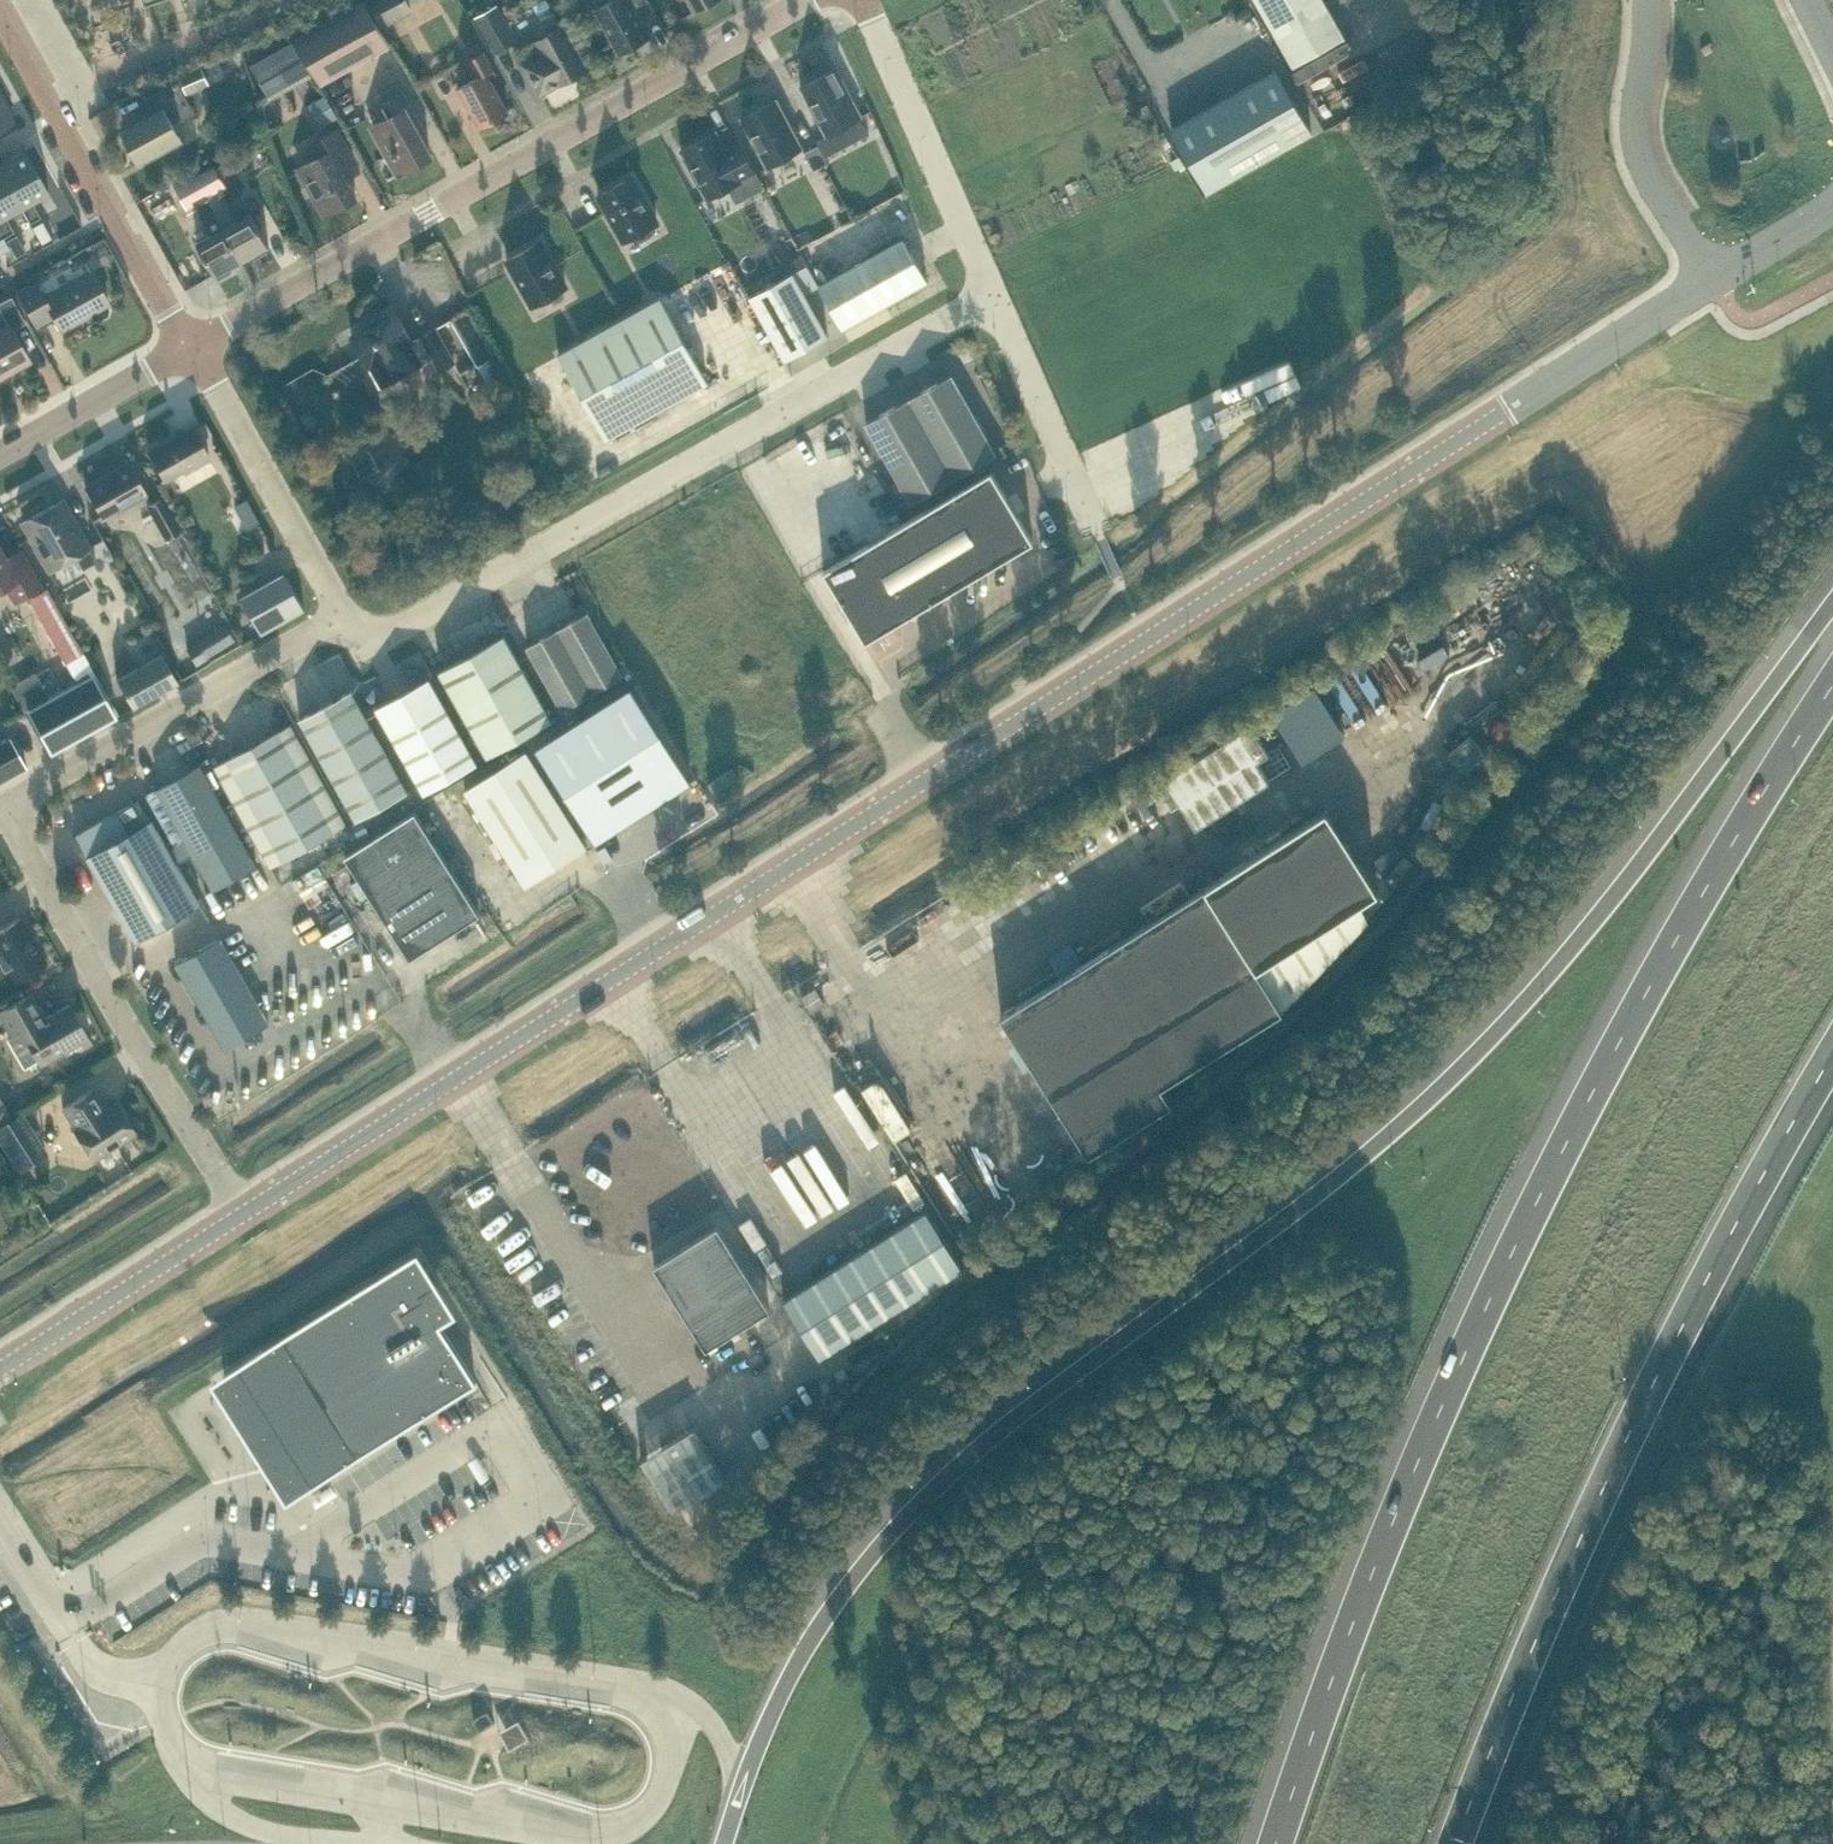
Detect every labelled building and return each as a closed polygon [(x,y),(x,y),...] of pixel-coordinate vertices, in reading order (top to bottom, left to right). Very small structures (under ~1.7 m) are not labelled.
[(414,12),(407,0),(374,0),(369,2),(384,29),(414,12)] [(648,0),(611,0),(612,1),(597,10),(620,53),(650,37),(634,9),(648,1),(648,0)] [(717,0),(689,0),(696,12),(717,0)] [(1323,0),(1256,0),(1294,66),(1344,37),(1323,0)] [(497,51),(514,41),(505,26),(509,23),(498,4),(478,18),(497,51)] [(323,84),(390,47),(367,5),(300,42),(323,84)] [(1251,21),(1242,26),(1247,35),(1256,30),(1251,21)] [(524,66),(541,96),(587,70),(563,27),(535,43),(542,56),(524,66)] [(272,102),(313,78),(294,45),(252,68),(272,102)] [(482,129),(511,113),(490,75),(496,72),(486,53),(471,62),(480,79),(460,89),(482,129)] [(189,95),(211,85),(202,66),(180,76),(189,95)] [(244,95),(257,89),(248,67),(234,72),(244,95)] [(801,86),(826,134),(862,115),(836,67),(801,86)] [(1172,129),(1207,192),(1312,133),(1276,70),(1172,129)] [(175,122),(194,111),(178,82),(150,98),(158,113),(125,131),(142,161),(184,138),(175,122)] [(400,174),(431,156),(415,128),(420,125),(402,94),(380,107),(387,119),(373,127),(400,174)] [(336,113),(326,96),(309,105),(322,128),(339,119),(336,113)] [(13,122),(0,98),(0,129),(13,122)] [(767,166),(802,147),(777,99),(741,118),(767,166)] [(1140,108),(1150,127),(1159,123),(1149,103),(1140,108)] [(727,150),(717,131),(681,150),(707,198),(729,186),(738,203),(765,189),(741,143),(727,150)] [(326,217),(358,199),(341,168),(354,161),(338,132),(312,146),(320,159),(300,170),(326,217)] [(1166,135),(1160,138),(1165,148),(1172,145),(1166,135)] [(806,154),(814,169),(826,162),(818,147),(806,154)] [(0,163),(0,169),(21,208),(29,222),(40,216),(32,202),(48,193),(24,150),(0,163)] [(198,177),(210,198),(227,188),(216,167),(198,177)] [(3,236),(13,231),(5,217),(21,208),(0,169),(0,230),(3,236)] [(632,176),(598,195),(624,240),(658,221),(632,176)] [(227,228),(210,198),(198,177),(178,187),(190,209),(198,204),(215,235),(199,243),(217,275),(244,261),(226,228),(227,228)] [(173,241),(195,227),(181,205),(159,218),(173,241)] [(253,214),(227,228),(244,261),(270,246),(253,214)] [(31,226),(41,243),(51,238),(42,221),(31,226)] [(25,252),(15,235),(6,240),(16,256),(25,252)] [(843,328),(927,281),(904,238),(819,285),(820,287),(843,328)] [(541,241),(507,260),(532,305),(566,286),(541,241)] [(94,248),(102,263),(111,258),(103,243),(94,248)] [(793,272),(751,294),(785,358),(827,336),(805,295),(820,287),(819,285),(807,264),(793,272)] [(36,282),(19,291),(33,316),(39,327),(54,319),(61,331),(92,314),(94,318),(100,320),(108,315),(110,309),(108,305),(110,304),(93,273),(45,299),(36,282)] [(29,361),(12,331),(26,323),(12,297),(0,304),(0,310),(8,325),(0,330),(0,377),(29,361)] [(707,382),(663,302),(660,297),(558,353),(605,438),(707,382)] [(436,328),(413,341),(395,310),(352,334),(370,366),(382,388),(434,359),(440,370),(455,361),(436,328)] [(480,335),(465,344),(478,367),(494,358),(480,335)] [(996,456),(968,406),(950,375),(909,399),(954,479),(996,456)] [(911,503),(954,479),(909,399),(866,423),(911,503)] [(185,472),(209,458),(190,426),(148,449),(165,479),(183,469),(185,472)] [(121,508),(146,494),(127,461),(85,485),(102,515),(120,505),(121,508)] [(823,571),(865,641),(888,628),(899,597),(927,605),(1033,542),(991,471),(823,571)] [(165,539),(180,530),(161,497),(146,505),(165,539)] [(82,568),(95,561),(88,547),(71,515),(63,520),(53,503),(21,521),(48,569),(74,555),(82,568)] [(0,551),(0,587),(6,584),(15,600),(40,587),(23,557),(8,566),(0,551)] [(261,632),(305,608),(285,573),(242,598),(261,632)] [(64,612),(85,606),(80,587),(58,593),(64,612)] [(35,672),(10,686),(24,711),(27,709),(51,751),(114,716),(92,677),(95,675),(47,588),(29,598),(76,682),(49,697),(35,672)] [(557,628),(593,692),(622,676),(586,612),(557,628)] [(235,640),(225,624),(186,647),(196,664),(235,640)] [(563,709),(593,692),(557,628),(527,646),(563,709)] [(488,756),(552,720),(504,635),(440,671),(488,756)] [(131,706),(177,681),(161,653),(116,679),(131,706)] [(425,792),(481,760),(433,675),(377,707),(425,792)] [(1435,695),(1443,705),(1461,690),(1452,680),(1435,695)] [(1313,684),(1270,711),(1302,761),(1344,734),(1313,684)] [(632,685),(536,746),(596,840),(691,779),(632,685)] [(300,718),(356,819),(408,790),(352,689),(300,718)] [(1269,752),(1250,723),(1164,778),(1196,827),(1270,780),(1257,760),(1269,752)] [(345,826),(289,724),(214,766),(271,867),(345,826)] [(26,765),(10,736),(0,741),(0,780),(26,765)] [(526,750),(465,789),(526,885),(587,846),(526,750)] [(158,787),(214,888),(256,865),(200,764),(158,787)] [(1121,844),(1163,820),(1141,780),(1098,803),(1121,844)] [(1205,885),(1001,1014),(1052,1095),(1089,1152),(1172,1101),(1162,1085),(1282,1008),(1368,916),(1359,902),(1378,890),(1327,808),(1205,885)] [(137,941),(201,904),(152,819),(130,832),(118,810),(76,834),(137,941)] [(480,914),(415,811),(345,855),(410,958),(480,914)] [(44,962),(19,917),(0,928),(0,964),(10,981),(44,962)] [(177,962),(226,1048),(269,1023),(220,937),(177,962)] [(801,996),(811,1011),(825,1003),(815,988),(801,996)] [(44,1017),(30,991),(0,1008),(0,1020),(10,1037),(7,1038),(24,1067),(37,1059),(40,1064),(64,1050),(68,1057),(91,1044),(68,1003),(44,1017)] [(10,1061),(0,1045),(0,1067),(10,1061)] [(736,1077),(755,1066),(749,1057),(731,1068),(736,1077)] [(104,1109),(91,1089),(62,1107),(75,1127),(73,1128),(92,1159),(135,1132),(116,1101),(104,1109)] [(43,1155),(17,1114),(0,1125),(0,1142),(18,1170),(43,1155)] [(820,1357),(963,1267),(927,1210),(784,1300),(820,1357)] [(718,1225),(654,1265),(707,1348),(770,1308),(718,1225)] [(766,1228),(743,1244),(761,1269),(784,1253),(766,1228)] [(289,1477),(299,1493),(476,1382),(421,1294),(437,1284),(417,1253),(224,1375),(275,1455),(274,1455),(273,1456),(272,1457),(271,1458),(271,1459),(270,1460),(270,1461),(269,1462),(269,1463),(269,1464),(269,1465),(269,1466),(269,1467),(269,1469),(269,1470),(269,1471),(270,1472),(270,1473),(271,1474),(272,1475),(273,1475),(274,1476),(274,1477),(275,1478),(276,1478),(278,1478),(279,1479),(280,1479),(281,1479),(282,1479),(283,1479),(284,1479),(285,1479),(286,1478),(288,1478),(289,1477)] [(642,1459),(672,1509),(726,1477),(695,1427),(642,1459)] [(466,1455),(374,1509),(398,1549),(416,1539),(417,1540),(491,1496),(466,1455)] [(210,1520),(237,1524),(240,1505),(213,1500),(210,1520)] [(488,1710),(473,1719),(480,1730),(495,1722),(488,1710)]
